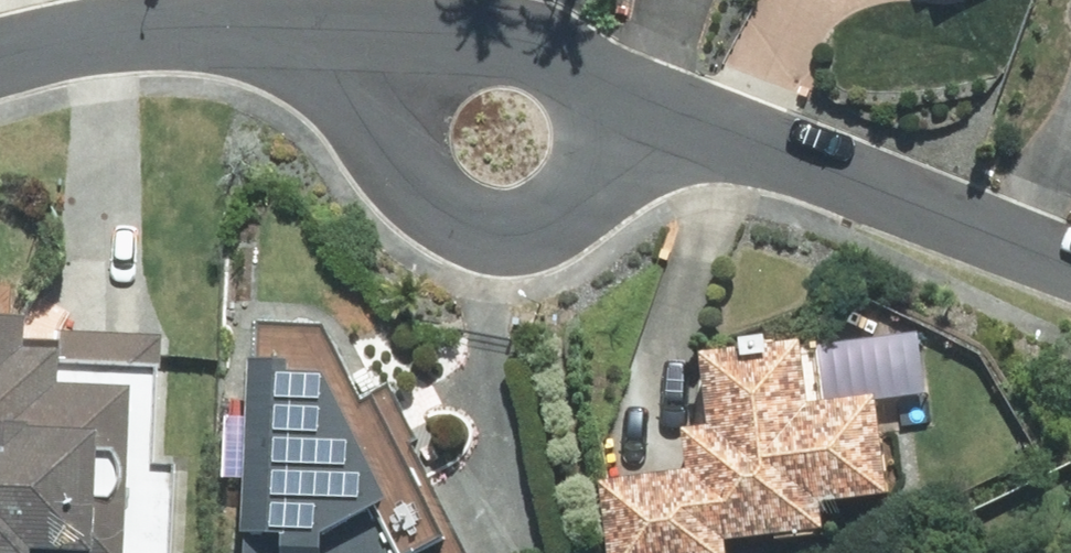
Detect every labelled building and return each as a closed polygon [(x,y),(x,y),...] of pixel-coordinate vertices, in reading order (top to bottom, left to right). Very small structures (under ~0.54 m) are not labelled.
[(0,322),(0,552),(172,552),(175,468),(154,467),(157,378),(53,374),(53,364),(18,363),(19,322),(0,322)] [(248,374),(240,552),(469,552),(383,381),(354,395),(325,336),(257,333),(255,374),(248,374)] [(824,414),(818,355),(688,366),(695,440),(678,442),(681,480),(601,488),(607,552),(763,552),(824,548),(821,514),(885,508),(877,409),(824,414)]
